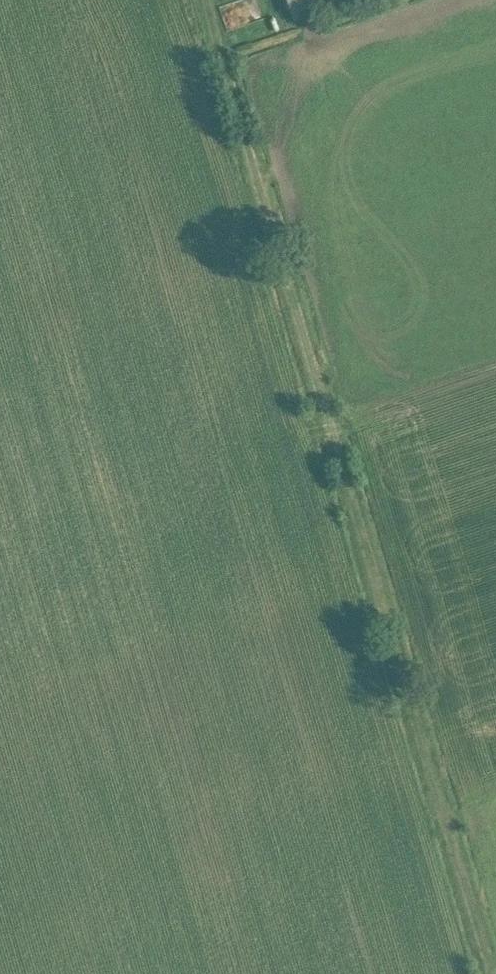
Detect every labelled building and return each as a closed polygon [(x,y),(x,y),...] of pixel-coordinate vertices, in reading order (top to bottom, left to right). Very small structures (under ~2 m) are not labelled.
[(362,0),(287,0),(295,23),(362,0)]
